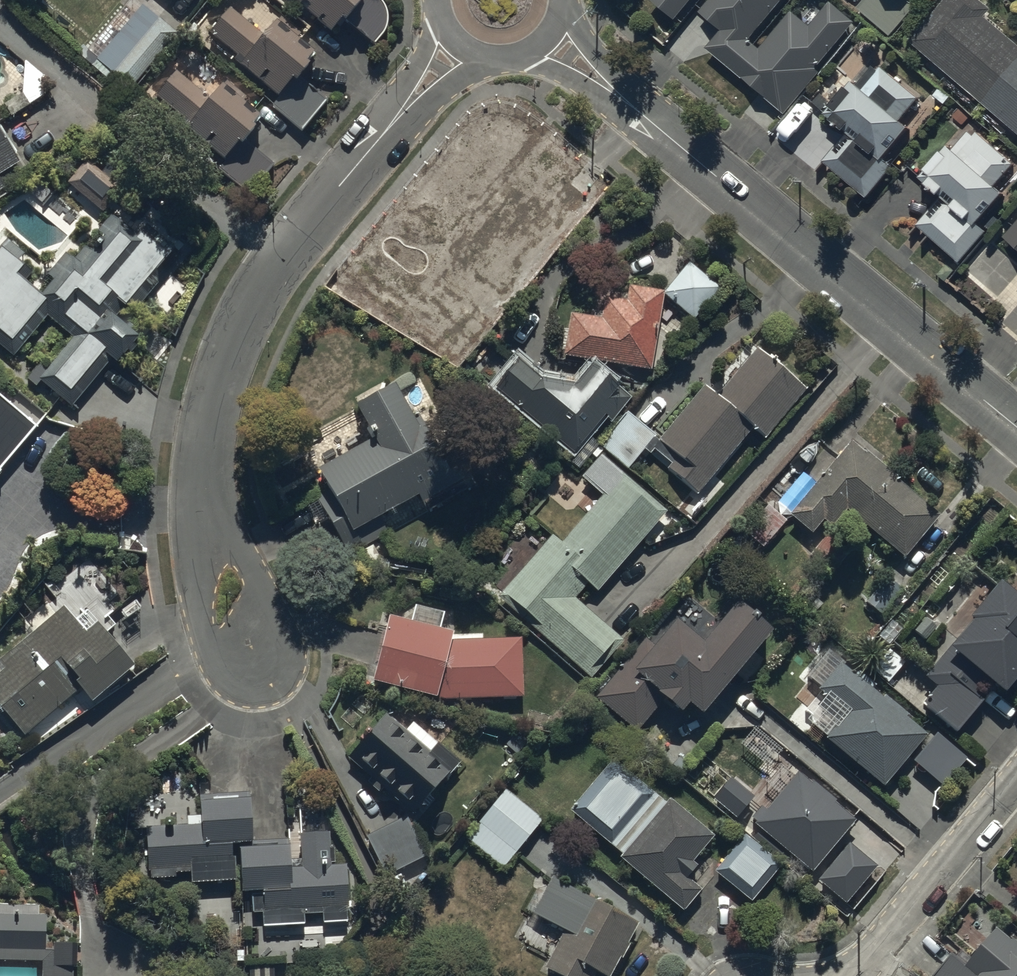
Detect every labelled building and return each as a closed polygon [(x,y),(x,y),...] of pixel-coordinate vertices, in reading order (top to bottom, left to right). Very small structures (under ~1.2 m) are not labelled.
[(385,27),(386,16),(385,10),(382,0),(292,0),(330,29),(340,16),(372,42),(385,27)] [(675,17),(689,0),(655,0),(675,17)] [(830,0),(811,24),(790,8),(760,48),(751,41),(782,0),(707,0),(699,11),(721,27),(704,49),(787,113),(821,69),(819,67),(855,20),(830,0)] [(857,5),(889,34),(915,5),(909,0),(862,0),(857,5)] [(1016,67),(1016,47),(986,21),(993,13),(978,0),(951,0),(912,46),(984,107),(1016,67)] [(175,31),(140,2),(93,60),(128,88),(175,31)] [(262,30),(227,5),(208,31),(237,52),(232,60),(278,94),(270,105),(302,129),(325,97),(295,74),(306,59),(304,58),(311,48),(271,19),(262,30)] [(44,74),(24,58),(23,92),(5,103),(10,115),(44,95),(44,74)] [(856,83),(851,78),(823,112),(846,131),(822,161),(866,197),(893,164),(883,156),(908,125),(900,119),(919,97),(881,65),(878,69),(872,64),(856,83)] [(984,107),(1016,135),(1016,67),(984,107)] [(187,120),(183,126),(225,158),(217,168),(248,191),(272,161),(239,137),(252,121),(249,119),(256,110),(243,100),(246,96),(220,77),(207,94),(173,68),(153,94),(187,120)] [(19,160),(0,129),(0,172),(19,160)] [(959,152),(948,143),(919,175),(941,194),(916,222),(960,261),(988,229),(977,219),(1002,190),(994,184),(1014,162),(978,131),(959,152)] [(492,206),(482,199),(444,248),(452,255),(433,281),(463,304),(480,282),(504,299),(529,267),(520,260),(548,223),(560,233),(592,191),(566,171),(540,206),(510,183),(492,206)] [(175,247),(136,215),(128,224),(112,211),(73,257),(65,249),(45,272),(51,277),(40,289),(27,277),(39,263),(9,238),(0,248),(0,345),(11,354),(46,313),(71,334),(48,361),(34,349),(30,353),(26,358),(35,366),(25,378),(35,386),(40,380),(69,406),(110,358),(117,364),(140,337),(129,328),(132,325),(126,319),(123,323),(115,316),(126,303),(133,309),(156,283),(154,271),(175,247)] [(1005,236),(1016,246),(1016,221),(1005,236)] [(719,286),(688,260),(662,291),(693,317),(719,286)] [(649,368),(661,292),(662,289),(627,283),(624,298),(602,295),(599,316),(568,311),(561,354),(649,368)] [(765,437),(805,386),(753,346),(716,393),(701,381),(659,436),(623,408),(596,443),(628,469),(644,449),(650,453),(653,449),(670,462),(666,467),(699,494),(751,427),(765,437)] [(516,359),(494,385),(573,451),(604,415),(609,419),(629,396),(615,385),(616,383),(590,360),(571,381),(539,377),(516,359)] [(369,436),(369,437),(315,466),(328,488),(313,496),(346,556),(389,532),(380,514),(417,493),(427,511),(476,483),(442,422),(425,431),(414,410),(409,413),(390,378),(349,401),(369,436)] [(37,425),(0,394),(0,468),(37,425)] [(937,512),(849,439),(787,514),(811,534),(823,519),(831,525),(845,508),(901,555),(937,512)] [(597,590),(664,510),(665,509),(599,454),(580,476),(603,496),(564,542),(550,531),(494,598),(590,679),(624,638),(574,595),(586,581),(597,590)] [(762,548),(786,519),(766,502),(742,531),(762,548)] [(984,591),(978,586),(942,628),(950,634),(923,666),(927,670),(924,673),(938,684),(927,696),(919,689),(923,685),(900,666),(904,660),(888,647),(870,668),(888,684),(887,685),(920,714),(926,706),(949,725),(955,730),(983,698),(974,691),(986,677),(1002,690),(1016,672),(1016,595),(996,576),(984,591)] [(700,711),(768,627),(734,600),(702,639),(674,617),(652,644),(642,636),(592,697),(636,732),(664,698),(678,710),(687,699),(700,711)] [(0,655),(0,660),(5,665),(0,669),(0,704),(23,732),(74,690),(85,704),(133,664),(95,618),(83,629),(62,604),(0,655)] [(369,676),(370,676),(436,696),(520,695),(520,637),(450,638),(451,630),(383,611),(379,624),(383,625),(369,676)] [(880,694),(840,661),(821,683),(835,695),(811,725),(883,785),(926,732),(906,716),(909,712),(884,690),(880,694)] [(386,712),(347,754),(371,776),(365,782),(372,788),(376,784),(408,813),(447,771),(448,772),(459,761),(413,718),(404,729),(386,712)] [(614,757),(569,809),(620,853),(617,856),(681,912),(702,888),(686,874),(695,864),(692,861),(712,837),(667,797),(664,801),(614,757)] [(748,817),(753,822),(811,870),(854,819),(797,770),(764,808),(759,804),(748,817)] [(501,868),(540,818),(502,789),(478,820),(480,822),(466,840),(501,868)] [(197,792),(198,823),(145,825),(147,870),(149,869),(150,877),(174,876),(174,871),(188,871),(189,882),(234,880),(233,855),(230,855),(229,842),(251,841),(249,790),(197,792)] [(425,855),(405,813),(364,833),(384,875),(425,855)] [(289,843),(237,844),(239,890),(250,890),(250,911),(261,911),(261,925),(303,924),(303,912),(319,912),(319,922),(347,921),(346,863),(332,863),(332,847),(329,847),(329,829),(300,830),(300,864),(289,864),(289,843)] [(746,831),(714,868),(750,900),(783,863),(746,831)] [(552,876),(532,913),(564,930),(544,966),(564,975),(592,975),(595,970),(605,975),(608,975),(617,958),(619,959),(629,941),(627,940),(637,921),(552,876)] [(71,966),(74,966),(75,941),(53,940),(52,947),(44,947),(45,913),(38,912),(38,905),(0,904),(0,975),(71,975),(71,966)] [(1000,924),(999,923),(967,961),(955,950),(934,975),(1016,975),(1016,938),(1000,924)]
